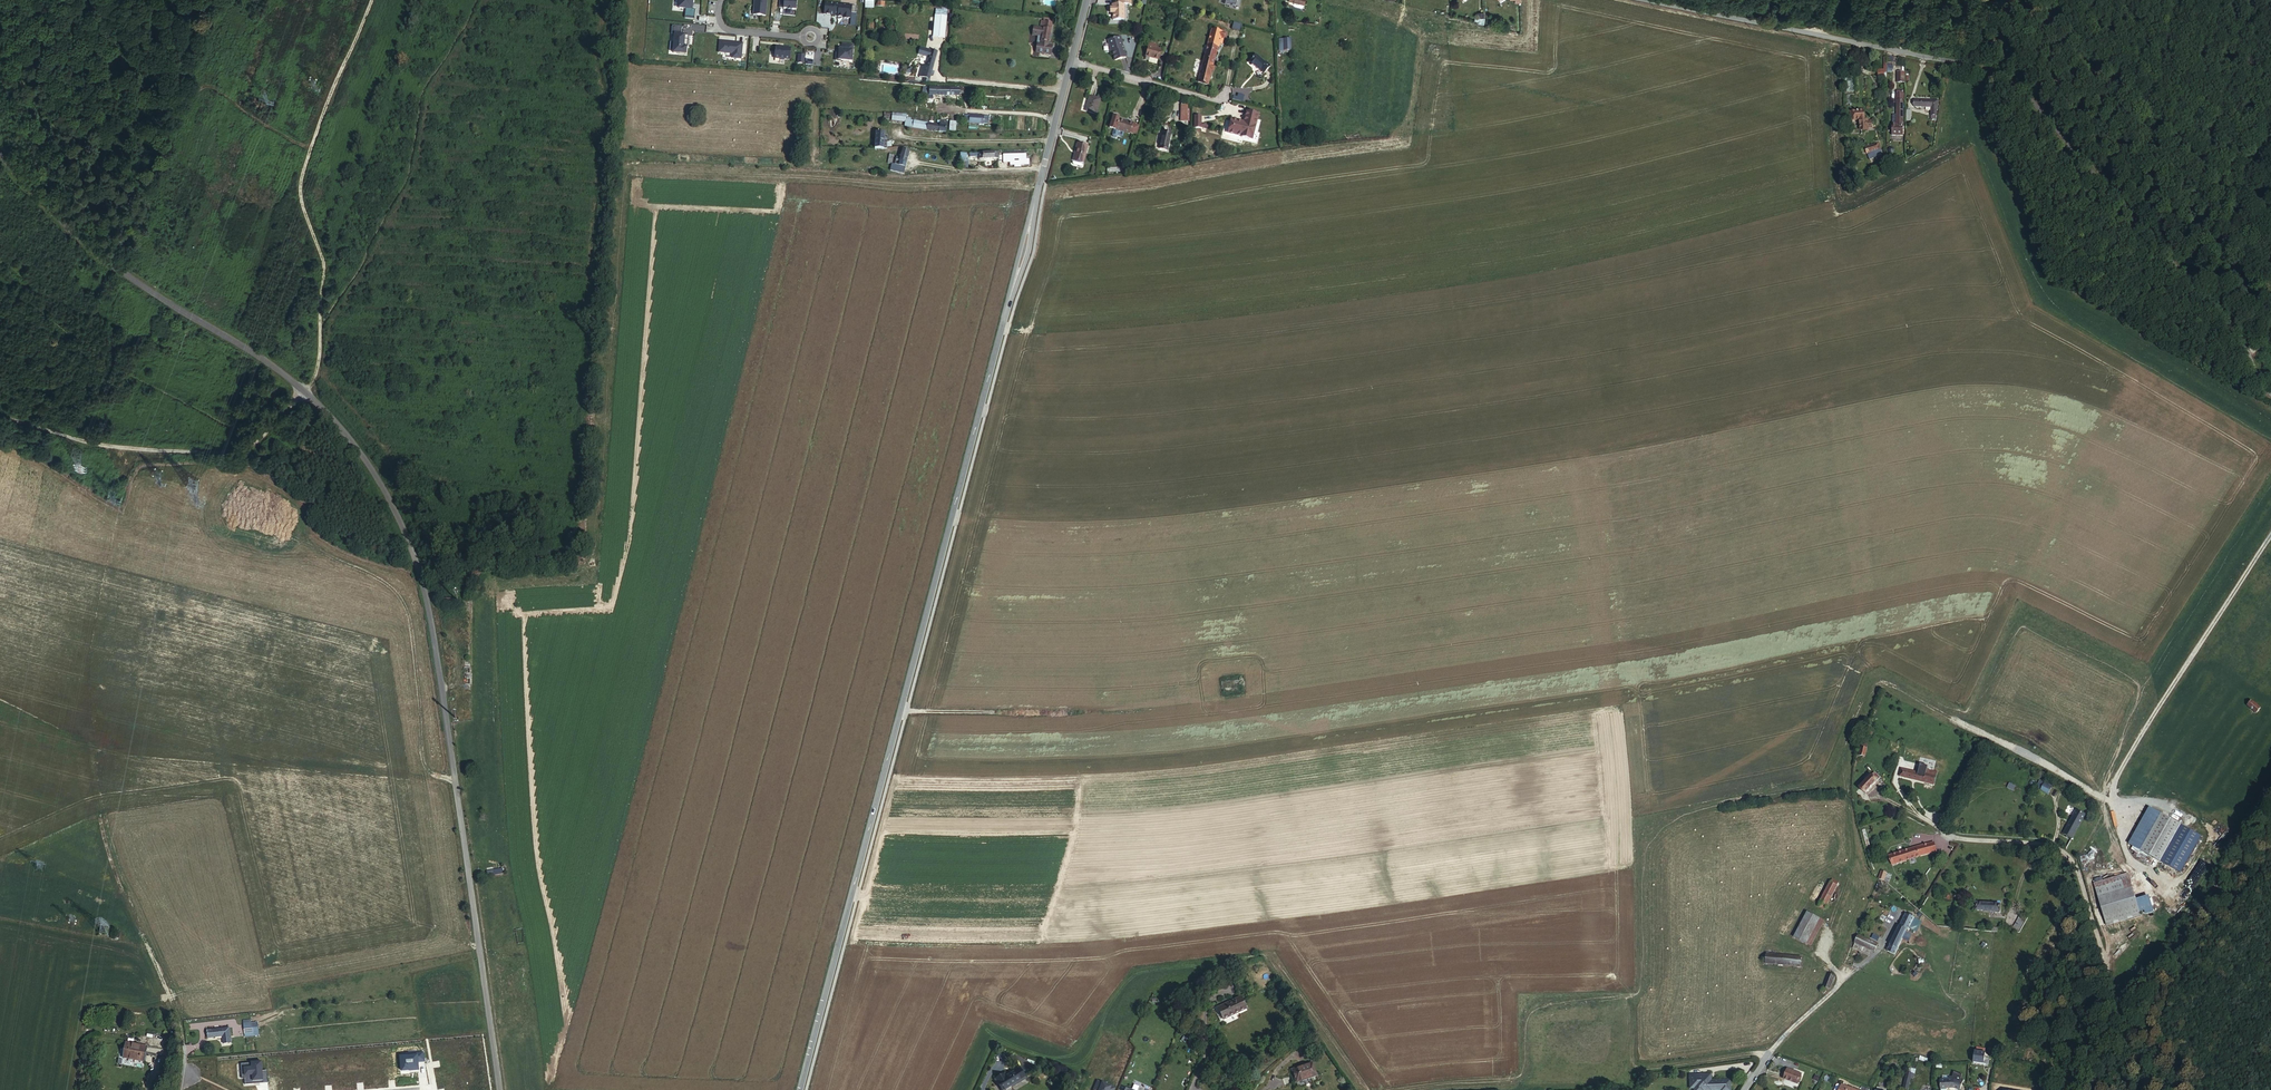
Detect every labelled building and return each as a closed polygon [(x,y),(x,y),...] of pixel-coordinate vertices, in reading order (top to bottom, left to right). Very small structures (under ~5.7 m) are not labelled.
[(677,9),(685,10),(685,17),(694,19),(696,9),(692,9),(693,0),(678,0),(677,9)] [(753,15),(766,16),(768,0),(754,0),(753,15)] [(779,9),(796,10),(797,0),(779,0),(779,9)] [(852,5),(824,2),(823,14),(837,15),(838,17),(842,17),(843,19),(847,19),(849,18),(851,18),(852,13),(856,13),(856,6),(852,6),(852,5)] [(1122,4),(1119,4),(1111,5),(1112,8),(1111,8),(1111,13),(1112,13),(1112,20),(1124,20),(1122,4)] [(947,16),(935,15),(933,36),(944,37),(947,16)] [(1044,21),(1042,21),(1041,27),(1035,26),(1033,34),(1039,35),(1036,51),(1051,54),(1052,46),(1048,45),(1048,43),(1049,43),(1052,22),(1044,21)] [(681,27),(672,26),(671,34),(674,34),(672,53),(686,54),(687,46),(684,46),(685,34),(681,33),(681,27)] [(1225,33),(1212,29),(1198,81),(1207,84),(1217,47),(1218,47),(1219,44),(1222,44),(1225,33)] [(1120,37),(1107,41),(1110,52),(1112,52),(1114,61),(1126,57),(1120,37)] [(1290,39),(1279,39),(1279,51),(1290,50),(1290,39)] [(744,42),(718,41),(718,53),(731,54),(731,58),(741,60),(744,42)] [(853,44),(841,43),(841,48),(838,49),(838,53),(835,53),(835,60),(837,61),(852,61),(853,44)] [(1156,45),(1151,44),(1151,48),(1148,47),(1145,57),(1149,58),(1148,61),(1147,63),(1156,65),(1159,50),(1155,49),(1156,45)] [(791,47),(775,45),(773,58),(789,60),(791,47)] [(930,79),(937,52),(921,47),(919,53),(929,56),(926,67),(922,65),(919,76),(930,79)] [(805,55),(798,54),(797,63),(804,63),(805,55)] [(1257,55),(1251,61),(1256,65),(1264,73),(1271,66),(1267,62),(1266,63),(1257,55)] [(1886,73),(1893,73),(1893,56),(1884,56),(1883,69),(1878,69),(1877,77),(1886,77),(1886,73)] [(1905,70),(1897,70),(1897,81),(1905,82),(1905,70)] [(960,89),(930,88),(930,95),(952,96),(959,96),(960,93),(960,89)] [(1102,98),(1091,96),(1087,111),(1098,114),(1102,98)] [(1934,105),(1931,105),(1930,113),(1937,113),(1938,99),(1934,99),(1934,105)] [(1863,108),(1850,109),(1850,118),(1864,117),(1863,108)] [(1247,111),(1244,122),(1238,121),(1239,120),(1231,118),(1229,126),(1232,127),(1231,133),(1242,136),(1249,138),(1252,138),(1258,113),(1247,111)] [(905,120),(906,114),(893,113),(893,114),(892,116),(892,121),(905,122),(905,120)] [(1897,124),(1897,113),(1889,113),(1889,124),(1897,124)] [(989,117),(965,115),(965,122),(989,124),(989,117)] [(1113,130),(1112,136),(1112,138),(1115,139),(1117,138),(1117,136),(1123,138),(1124,133),(1130,135),(1130,134),(1136,136),(1139,127),(1133,125),(1133,123),(1129,122),(1128,123),(1118,120),(1113,118),(1109,129),(1113,130)] [(907,120),(905,120),(905,122),(905,126),(927,130),(928,124),(910,121),(907,120)] [(928,124),(927,130),(945,132),(946,126),(937,125),(928,124)] [(1903,134),(1903,128),(1897,128),(1897,124),(1889,124),(1888,124),(1888,134),(1903,134)] [(1170,133),(1162,131),(1159,148),(1167,150),(1170,139),(1168,139),(1170,133)] [(876,132),(875,148),(883,148),(884,141),(884,139),(884,136),(885,133),(876,132)] [(1876,143),(1865,147),(1867,151),(1878,148),(1876,143)] [(1073,161),(1074,161),(1083,163),(1084,163),(1088,146),(1078,144),(1073,161)] [(910,151),(903,149),(901,154),(901,158),(896,157),(895,164),(904,166),(905,167),(910,151)] [(2261,706),(2251,699),(2247,704),(2257,711),(2261,706)] [(1900,775),(1924,781),(1926,774),(1902,768),(1900,775)] [(1874,772),(1860,787),(1866,792),(1880,777),(1874,772)] [(1926,774),(1924,781),(1934,784),(1936,775),(1926,772),(1926,774)] [(2049,794),(2053,786),(2039,780),(2036,789),(2049,794)] [(2125,839),(2135,846),(2160,812),(2149,804),(2125,839)] [(2063,833),(2072,838),(2083,818),(2085,814),(2077,810),(2063,833)] [(2179,825),(2160,812),(2135,846),(2155,859),(2179,825)] [(2048,835),(2049,829),(2038,826),(2037,832),(2048,835)] [(1928,843),(1930,853),(1936,851),(1933,841),(1928,843)] [(1889,855),(1892,864),(1930,853),(1928,843),(1889,855)] [(487,871),(488,876),(504,873),(503,867),(487,871)] [(2102,904),(2137,893),(2132,876),(2097,886),(2102,904)] [(1832,879),(1818,905),(1825,909),(1839,882),(1832,879)] [(2137,893),(2102,904),(2108,928),(2144,916),(2140,904),(2137,893)] [(2153,900),(2140,904),(2144,916),(2157,912),(2153,900)] [(1984,911),(2000,912),(2001,904),(1990,904),(1976,903),(1976,906),(1976,910),(1984,910),(1984,911)] [(1807,912),(1794,937),(1806,943),(1819,918),(1807,912)] [(1906,913),(1902,921),(1911,925),(1915,917),(1906,913)] [(2020,915),(2011,930),(2020,932),(2027,919),(2020,915)] [(1911,925),(1910,927),(1915,929),(1920,919),(1915,917),(1911,925)] [(1890,945),(1887,951),(1895,955),(1898,948),(1904,935),(1906,932),(1908,929),(1909,929),(1911,925),(1902,921),(1890,945)] [(1871,950),(1874,951),(1878,943),(1859,935),(1855,943),(1856,943),(1871,950)] [(1869,953),(1871,950),(1856,943),(1854,948),(1861,952),(1862,950),(1869,953)] [(1767,954),(1766,963),(1800,967),(1801,957),(1767,954)] [(1824,986),(1829,989),(1830,989),(1835,976),(1829,974),(1824,986)] [(1240,997),(1219,1007),(1225,1017),(1245,1008),(1240,997)] [(241,1022),(242,1034),(249,1033),(248,1021),(241,1022)] [(205,1030),(205,1038),(220,1037),(220,1044),(228,1043),(226,1028),(205,1030)] [(125,1042),(122,1057),(144,1061),(147,1046),(125,1042)] [(421,1053),(420,1050),(398,1053),(400,1071),(421,1069),(420,1061),(425,1061),(424,1052),(421,1053)] [(1985,1052),(1975,1051),(1974,1062),(1989,1063),(1989,1057),(1985,1057),(1985,1052)] [(1021,1052),(1020,1056),(1023,1058),(1022,1060),(1025,1062),(1026,1060),(1035,1064),(1037,1059),(1021,1052)] [(265,1071),(262,1071),(261,1062),(241,1064),(241,1071),(244,1071),(245,1077),(244,1077),(244,1079),(245,1085),(253,1084),(253,1082),(259,1081),(260,1084),(266,1083),(265,1071)] [(1312,1062),(1291,1070),(1296,1082),(1317,1075),(1312,1062)] [(1019,1068),(1004,1077),(1003,1076),(1000,1078),(999,1075),(993,1079),(997,1084),(999,1083),(1003,1089),(1005,1089),(1026,1078),(1019,1068)] [(1788,1068),(1784,1078),(1798,1083),(1802,1073),(1788,1068)] [(1964,1079),(1961,1078),(1963,1073),(1955,1070),(1953,1076),(1950,1076),(1950,1074),(1942,1074),(1942,1079),(1941,1079),(1941,1089),(1946,1089),(1946,1087),(1953,1087),(1960,1089),(1964,1079)] [(1912,1073),(1908,1072),(1903,1089),(1908,1089),(1912,1073)] [(1710,1081),(1710,1074),(1689,1074),(1689,1088),(1693,1088),(1693,1089),(1710,1089),(1714,1089),(1730,1089),(1730,1080),(1714,1081),(1714,1083),(1710,1084),(1710,1081)] [(1097,1079),(1093,1089),(1115,1089),(1116,1087),(1113,1086),(1113,1085),(1102,1081),(1102,1082),(1097,1079)] [(1862,1089),(1842,1082),(1842,1083),(1838,1082),(1836,1083),(1833,1089),(1862,1089)]
